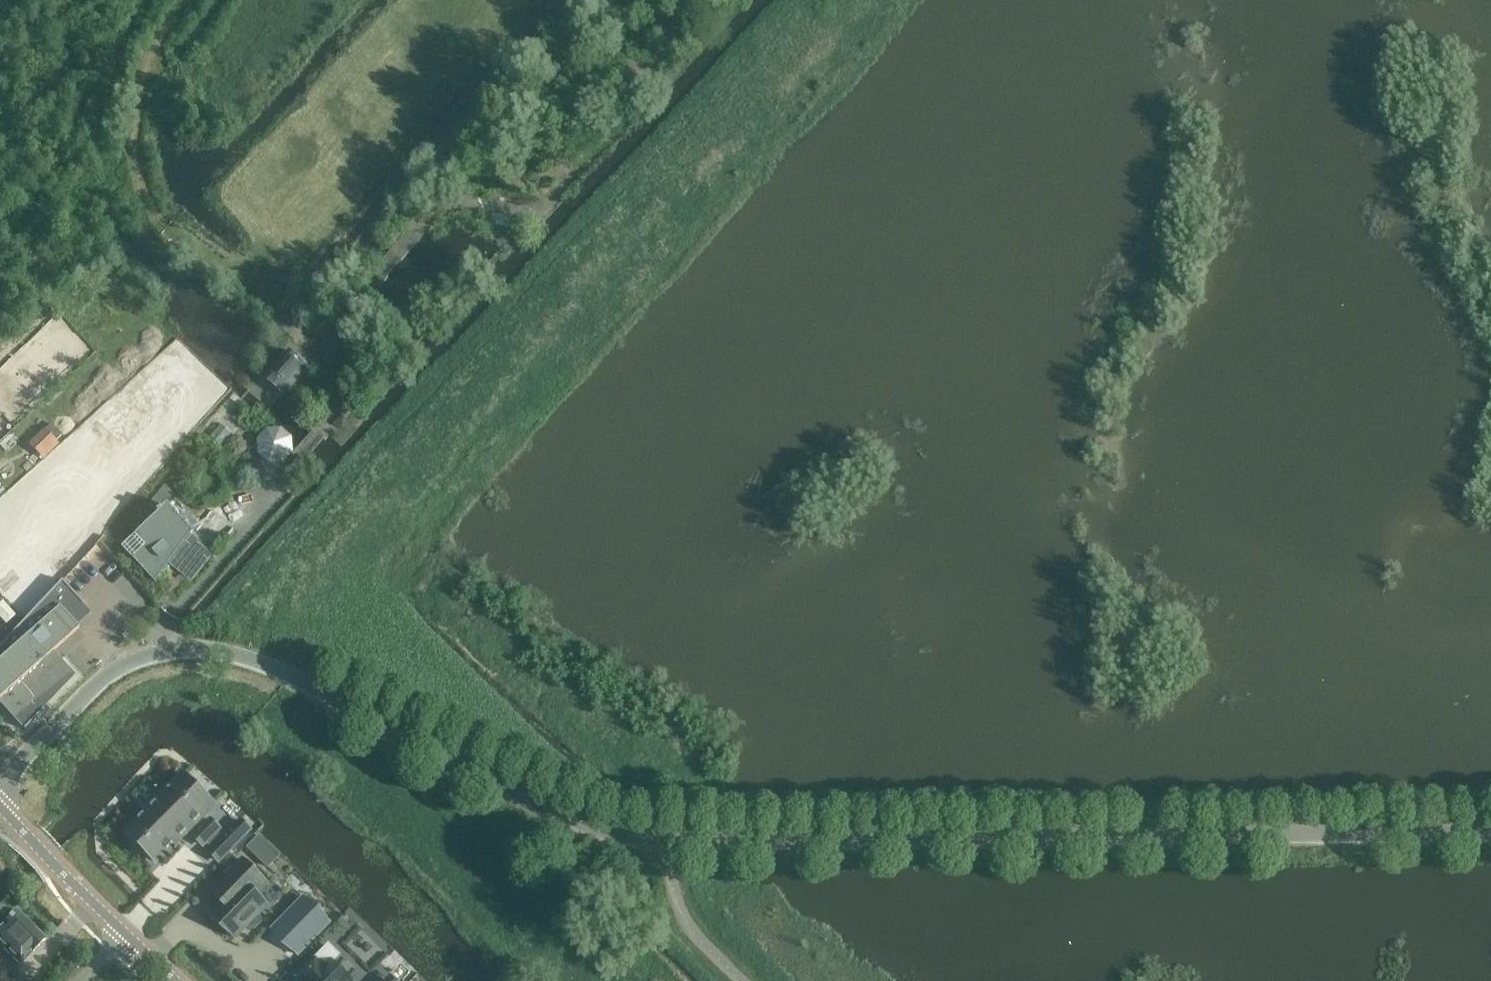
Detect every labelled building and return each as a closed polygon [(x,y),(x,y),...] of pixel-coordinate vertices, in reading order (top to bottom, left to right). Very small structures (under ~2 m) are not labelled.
[(291,352),(275,370),(292,384),(307,367),(291,352)] [(40,455),(54,442),(43,430),(29,443),(40,455)] [(108,484),(124,468),(112,456),(96,472),(108,484)] [(195,535),(195,534),(169,506),(164,511),(163,509),(159,513),(160,515),(124,548),(156,583),(173,562),(193,579),(211,557),(193,537),(195,535)] [(55,650),(79,628),(59,607),(0,660),(0,704),(15,721),(74,673),(55,650)] [(184,775),(128,832),(157,861),(214,805),(184,775)] [(207,843),(218,832),(220,830),(210,820),(194,835),(205,845),(207,843)] [(241,820),(224,837),(212,849),(210,851),(220,861),(251,831),(241,820)] [(212,849),(224,837),(218,832),(207,843),(212,849)] [(262,832),(243,851),(262,872),(282,853),(262,832)] [(268,905),(252,889),(262,878),(244,860),(218,886),(228,896),(228,900),(213,914),(217,917),(217,921),(222,926),(225,925),(237,937),(248,925),(251,928),(255,928),(261,923),(261,918),(258,915),(268,905)] [(301,955),(335,919),(306,892),(272,928),(301,955)] [(17,911),(3,925),(0,928),(0,944),(20,964),(31,953),(45,939),(17,911)] [(332,961),(325,968),(317,959),(299,977),(303,980),(352,980),(332,961)]
